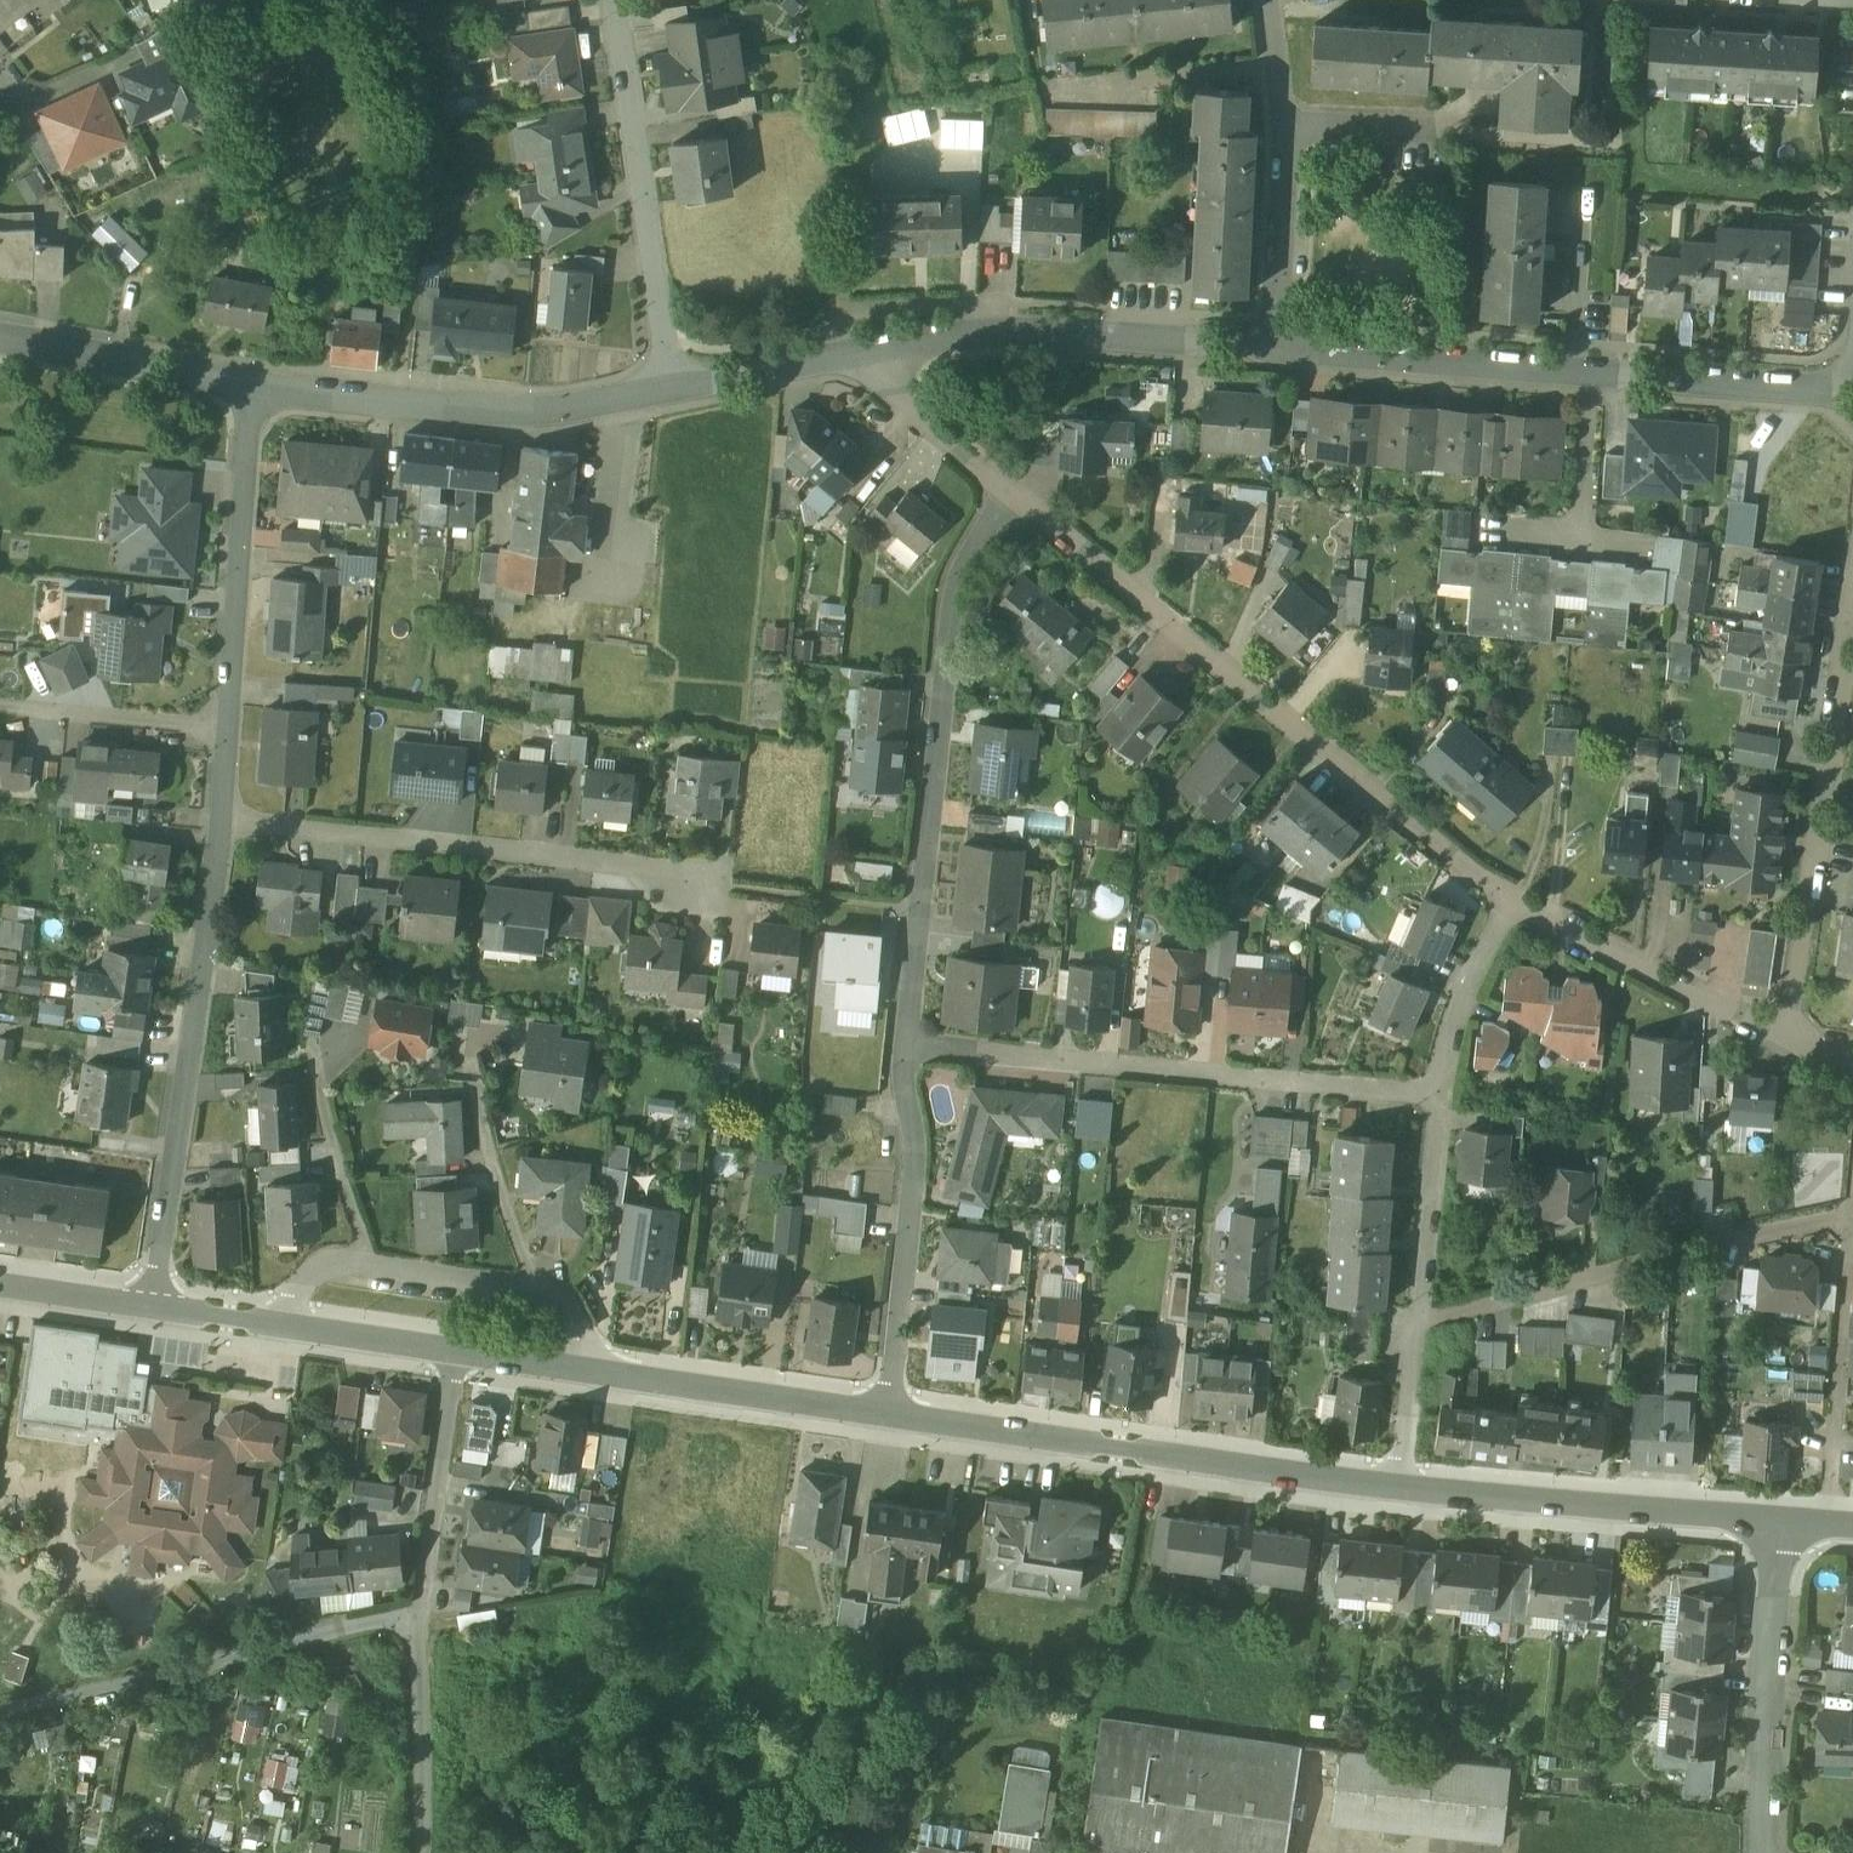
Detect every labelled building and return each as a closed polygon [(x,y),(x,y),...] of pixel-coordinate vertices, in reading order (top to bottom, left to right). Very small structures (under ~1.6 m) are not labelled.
[(19,9),(22,14),(24,12),(21,8),(31,0),(0,0),(0,24),(19,9)] [(154,10),(179,1),(178,0),(151,0),(154,10)] [(780,5),(796,15),(803,4),(797,0),(783,0),(780,5)] [(1138,0),(1043,0),(1048,45),(1073,42),(1072,35),(1117,30),(1117,37),(1142,35),(1138,0)] [(1142,35),(1165,32),(1164,25),(1210,20),(1210,27),(1235,24),(1232,0),(1138,0),(1142,35)] [(570,3),(527,10),(530,28),(573,22),(570,3)] [(687,5),(653,10),(656,27),(669,25),(669,24),(689,21),(687,5)] [(689,21),(669,24),(669,25),(674,54),(661,55),(669,109),(716,102),(736,99),(736,98),(724,16),(689,21)] [(1505,74),(1510,22),(1493,21),(1493,23),(1433,18),(1432,30),(1429,76),(1450,78),(1451,70),(1505,74)] [(168,20),(144,37),(136,41),(147,64),(181,48),(168,20)] [(1368,26),(1316,22),(1312,79),(1314,80),(1315,73),(1427,81),(1426,88),(1428,88),(1429,76),(1432,30),(1381,27),(1381,26),(1368,25),(1368,26)] [(1510,22),(1505,74),(1505,81),(1513,82),(1510,121),(1502,121),(1502,122),(1565,127),(1568,86),(1577,87),(1582,29),(1527,25),(1527,23),(1510,22)] [(1730,96),(1735,32),(1707,30),(1707,28),(1702,22),(1695,29),(1651,26),(1648,80),(1665,93),(1713,96),(1714,84),(1731,85),(1730,96)] [(1735,32),(1730,96),(1731,96),(1732,85),(1748,86),(1747,98),(1796,101),(1797,89),(1814,91),(1818,37),(1778,34),(1778,32),(1773,27),(1765,33),(1735,32)] [(574,29),(511,39),(516,72),(541,68),(546,98),(584,92),(574,29)] [(208,105),(181,48),(147,64),(124,74),(130,88),(140,108),(141,107),(163,97),(165,102),(171,104),(175,102),(182,117),(208,105)] [(98,87),(41,113),(47,127),(62,159),(63,158),(81,150),(84,157),(104,148),(100,141),(119,132),(98,87)] [(140,108),(130,88),(117,94),(132,125),(146,118),(141,107),(140,108)] [(1251,90),(1197,88),(1195,124),(1203,124),(1200,188),(1254,192),(1257,132),(1248,131),(1251,90)] [(755,95),(736,98),(736,99),(716,102),(719,116),(757,111),(755,95)] [(1157,112),(1047,109),(1046,133),(1156,137),(1157,112)] [(583,112),(552,117),(553,127),(555,134),(585,130),(583,112)] [(752,112),(720,117),(722,131),(754,127),(752,112)] [(221,116),(207,122),(216,142),(230,136),(221,116)] [(984,125),(892,128),(893,158),(982,155),(984,125)] [(47,127),(26,137),(49,174),(67,165),(63,158),(62,159),(47,127)] [(585,130),(555,134),(553,127),(518,131),(522,159),(548,156),(549,169),(542,170),(542,171),(590,164),(585,130)] [(723,136),(673,143),(682,200),(732,193),(723,136)] [(590,164),(542,171),(544,187),(525,190),(529,217),(532,217),(540,231),(570,214),(569,212),(576,211),(576,206),(596,203),(590,164)] [(25,199),(46,190),(36,167),(15,177),(25,199)] [(1546,184),(1492,180),(1483,312),(1537,315),(1546,184)] [(1254,192),(1200,188),(1194,291),(1249,294),(1254,192)] [(961,195),(863,198),(865,251),(963,249),(961,195)] [(1082,200),(1023,197),(1021,251),(1023,251),(1023,243),(1057,245),(1056,252),(1080,254),(1082,200)] [(998,206),(980,205),(978,241),(1014,243),(1015,214),(998,213),(998,206)] [(0,210),(0,227),(2,227),(37,227),(34,211),(6,212),(0,210)] [(540,231),(537,233),(545,246),(547,244),(549,247),(573,233),(571,231),(578,227),(570,214),(540,231)] [(148,253),(110,216),(93,234),(131,270),(148,253)] [(1822,225),(1789,222),(1788,233),(1788,238),(1821,241),(1822,225)] [(9,266),(8,275),(62,277),(64,245),(36,244),(37,227),(2,227),(0,227),(0,264),(9,266)] [(1754,231),(1719,229),(1718,245),(1719,245),(1716,280),(1717,280),(1750,283),(1754,231)] [(1788,233),(1754,231),(1750,283),(1749,297),(1784,300),(1785,285),(1786,269),(1787,254),(1788,238),(1788,233)] [(1821,241),(1788,238),(1787,254),(1820,256),(1821,241)] [(1718,245),(1684,243),(1683,260),(1684,260),(1681,295),(1682,295),(1716,297),(1717,280),(1716,280),(1719,245),(1718,245)] [(1186,254),(1109,250),(1107,279),(1185,283),(1186,254)] [(574,269),(554,266),(552,285),(554,286),(549,322),(547,322),(547,324),(585,328),(592,271),(603,273),(605,257),(576,253),(574,269)] [(1820,256),(1787,254),(1786,269),(1819,271),(1820,256)] [(1683,260),(1649,257),(1645,309),(1681,312),(1682,295),(1681,295),(1684,260),(1683,260)] [(1819,271),(1786,269),(1785,285),(1818,287),(1819,271)] [(271,290),(210,279),(205,305),(239,312),(237,323),(264,328),(271,290)] [(440,287),(419,285),(415,329),(434,331),(437,298),(439,298),(440,287)] [(1818,287),(1785,285),(1784,300),(1817,303),(1818,287)] [(1629,296),(1613,295),(1612,305),(1628,306),(1629,296)] [(439,298),(437,298),(434,331),(431,355),(456,357),(458,338),(476,339),(475,349),(510,353),(515,306),(439,298)] [(402,304),(386,302),(383,325),(381,324),(381,331),(399,333),(402,304)] [(239,312),(205,305),(203,316),(237,323),(239,312)] [(1612,305),(1611,305),(1609,332),(1627,334),(1629,306),(1628,306),(1612,305)] [(375,309),(354,307),(352,321),(335,319),(330,361),(377,366),(381,331),(381,324),(373,324),(375,309)] [(1271,397),(1210,393),(1207,438),(1240,440),(1239,448),(1267,450),(1271,397)] [(1371,403),(1336,401),(1335,413),(1333,442),(1332,455),(1366,458),(1367,445),(1370,416),(1371,403)] [(1428,408),(1394,405),(1393,417),(1391,446),(1390,460),(1424,463),(1425,450),(1427,420),(1428,408)] [(814,411),(794,409),(791,435),(789,453),(793,457),(807,468),(838,431),(814,411)] [(1335,413),(1312,411),(1310,440),(1333,442),(1335,413)] [(1484,414),(1450,411),(1449,422),(1446,451),(1445,464),(1480,467),(1484,419),(1484,414)] [(1542,418),(1508,415),(1507,421),(1504,468),(1538,471),(1539,459),(1542,430),(1542,418)] [(1393,417),(1370,416),(1367,445),(1391,446),(1393,417)] [(1037,418),(1026,462),(1061,465),(1064,420),(1037,418)] [(1107,423),(1065,419),(1064,420),(1061,465),(1061,466),(1104,470),(1105,446),(1107,423)] [(1507,421),(1484,419),(1480,467),(1504,468),(1507,421)] [(1192,422),(1172,420),(1171,453),(1190,454),(1192,422)] [(1449,422),(1427,420),(1425,450),(1446,451),(1449,422)] [(1714,428),(1632,422),(1626,490),(1659,492),(1659,486),(1668,478),(1669,475),(1710,478),(1714,428)] [(1133,425),(1107,423),(1105,446),(1132,448),(1133,425)] [(1565,432),(1542,430),(1539,459),(1562,461),(1565,432)] [(869,457),(838,431),(807,468),(822,481),(838,494),(869,457)] [(454,439),(406,433),(401,479),(423,481),(422,520),(427,521),(438,522),(447,523),(454,439)] [(791,435),(776,433),(773,466),(788,467),(788,464),(793,457),(789,453),(791,435)] [(502,445),(454,439),(447,523),(473,526),(475,487),(497,489),(502,445)] [(329,445),(286,442),(280,511),(299,513),(300,507),(324,509),(329,445)] [(372,449),(329,445),(324,509),(348,511),(347,517),(366,519),(368,498),(372,449)] [(578,453),(523,447),(518,492),(512,548),(501,547),(500,553),(497,581),(497,583),(526,587),(555,590),(554,597),(561,598),(561,591),(562,591),(566,554),(581,556),(584,531),(575,530),(577,517),(571,516),(573,499),(578,453)] [(1736,459),(1725,544),(1738,546),(1743,502),(1748,460),(1736,459)] [(189,474),(145,469),(142,499),(186,504),(189,474)] [(838,494),(822,481),(808,498),(818,506),(815,510),(820,514),(823,510),(824,511),(838,494)] [(947,522),(908,490),(897,504),(886,494),(868,515),(881,526),(884,522),(922,552),(947,522)] [(1224,515),(1199,512),(1201,498),(1181,496),(1176,544),(1221,548),(1224,515)] [(142,499),(118,497),(114,536),(138,538),(135,567),(190,573),(192,554),(189,554),(193,524),(195,525),(198,506),(186,504),(142,499)] [(396,498),(383,497),(383,500),(381,521),(394,522),(396,498)] [(383,500),(368,498),(366,519),(366,524),(380,525),(381,521),(383,500)] [(1759,504),(1743,502),(1738,546),(1753,548),(1759,504)] [(1472,511),(1445,509),(1443,529),(1470,531),(1472,511)] [(321,530),(285,528),(284,549),(320,552),(321,530)] [(1470,531),(1443,529),(1441,548),(1468,551),(1470,531)] [(436,536),(419,535),(417,554),(434,555),(436,536)] [(1681,538),(1655,535),(1652,568),(1667,570),(1667,571),(1678,572),(1681,538)] [(1714,543),(1685,539),(1680,574),(1708,579),(1714,543)] [(456,541),(446,541),(445,551),(455,552),(456,541)] [(1279,542),(1266,565),(1279,572),(1292,548),(1279,542)] [(1517,552),(1483,549),(1482,552),(1468,551),(1441,548),(1438,575),(1474,579),(1470,634),(1510,637),(1517,552)] [(500,553),(483,551),(480,579),(497,581),(500,553)] [(1551,555),(1517,552),(1510,637),(1549,641),(1554,586),(1590,590),(1592,563),(1551,558),(1551,555)] [(377,555),(335,553),(334,567),(337,567),(336,585),(353,586),(354,575),(376,576),(377,555)] [(1249,582),(1255,562),(1232,555),(1225,575),(1249,582)] [(1819,562),(1777,555),(1774,576),(1760,568),(1742,566),(1739,584),(1814,595),(1819,562)] [(1626,563),(1592,560),(1590,590),(1585,644),(1623,648),(1629,594),(1665,597),(1667,571),(1667,570),(1652,568),(1626,566),(1626,563)] [(334,567),(305,565),(304,579),(324,581),(324,584),(336,585),(337,567),(334,567)] [(1058,603),(1021,573),(991,609),(1005,620),(1009,616),(1032,635),(1058,603)] [(1708,579),(1680,574),(1675,607),(1691,610),(1704,612),(1708,579)] [(304,579),(273,577),(273,579),(278,580),(276,613),(273,613),(270,654),(293,655),(293,657),(321,659),(322,657),(312,657),(314,622),(321,623),(324,584),(324,581),(304,579)] [(882,579),(864,577),(861,605),(879,607),(882,579)] [(1366,579),(1348,578),(1346,598),(1364,600),(1366,579)] [(1328,614),(1290,582),(1256,623),(1293,654),(1328,614)] [(526,587),(497,583),(495,600),(519,602),(525,603),(526,587)] [(188,588),(154,584),(153,599),(187,602),(188,588)] [(1814,595),(1739,584),(1736,603),(1755,606),(1769,602),(1766,622),(1809,629),(1814,595)] [(111,594),(63,590),(59,638),(83,639),(84,633),(94,634),(95,612),(109,613),(111,594)] [(1364,600),(1346,598),(1343,625),(1362,627),(1364,600)] [(842,626),(842,600),(819,599),(819,626),(842,626)] [(519,602),(495,600),(494,614),(517,616),(519,602)] [(172,605),(138,603),(137,615),(126,614),(121,676),(157,679),(161,630),(169,631),(172,605)] [(1093,633),(1058,603),(1032,635),(1022,646),(1045,666),(1052,658),(1064,668),(1093,633)] [(1691,610),(1675,607),(1672,641),(1687,643),(1691,610)] [(95,612),(94,634),(93,643),(102,644),(100,674),(121,676),(126,614),(109,613),(95,612)] [(1766,622),(1745,619),(1743,633),(1764,636),(1766,622)] [(1809,629),(1766,622),(1764,636),(1743,633),(1731,631),(1728,649),(1804,662),(1809,629)] [(1414,632),(1370,628),(1367,666),(1367,667),(1366,681),(1408,686),(1410,671),(1414,632)] [(533,648),(491,644),(487,687),(529,690),(530,679),(570,682),(573,648),(556,647),(556,643),(533,641),(533,648)] [(1687,643),(1672,641),(1670,658),(1691,661),(1693,644),(1687,643)] [(89,680),(73,644),(40,659),(57,695),(89,680)] [(1804,662),(1728,649),(1725,668),(1744,671),(1759,668),(1755,688),(1751,711),(1795,718),(1804,662)] [(1118,653),(1095,681),(1109,692),(1109,691),(1131,664),(1118,653)] [(888,671),(851,667),(849,682),(863,683),(863,682),(887,685),(888,671)] [(1447,669),(1429,667),(1427,696),(1444,698),(1447,669)] [(1101,724),(1101,725),(1140,758),(1182,707),(1143,674),(1121,701),(1101,724)] [(319,684),(285,682),(284,694),(318,696),(319,684)] [(857,733),(904,738),(909,687),(887,685),(863,682),(863,683),(857,733)] [(354,687),(319,684),(318,696),(353,699),(354,687)] [(574,694),(532,690),(529,714),(572,719),(574,694)] [(1109,692),(1090,715),(1101,724),(1121,701),(1109,691),(1109,692)] [(318,696),(284,694),(283,708),(317,710),(318,696)] [(283,708),(267,707),(262,780),(305,782),(309,733),(315,733),(317,710),(283,708)] [(484,710),(462,708),(459,736),(482,739),(484,710)] [(1036,729),(977,722),(977,724),(985,725),(983,745),(975,744),(975,746),(976,747),(972,787),(1013,792),(1017,751),(1034,753),(1036,729)] [(1493,755),(1457,724),(1425,760),(1442,774),(1448,768),(1467,785),(1493,755)] [(1562,727),(1546,726),(1544,753),(1560,754),(1562,727)] [(1579,728),(1562,727),(1560,754),(1577,755),(1579,728)] [(570,733),(553,732),(550,761),(568,762),(570,733)] [(1778,739),(1738,732),(1733,760),(1774,767),(1778,739)] [(586,735),(570,733),(568,762),(584,764),(586,735)] [(904,738),(857,733),(852,784),(899,789),(904,738)] [(0,740),(0,768),(4,769),(3,784),(30,786),(33,758),(13,756),(14,741),(0,740)] [(1222,740),(1183,786),(1203,803),(1207,798),(1221,810),(1222,811),(1236,795),(1257,770),(1222,740)] [(1659,742),(1638,740),(1636,763),(1657,765),(1658,752),(1658,751),(1659,742)] [(115,746),(80,742),(79,757),(75,797),(77,798),(107,800),(109,784),(112,750),(114,750),(115,746)] [(464,748),(433,745),(433,748),(401,745),(399,766),(394,766),(391,793),(393,793),(393,790),(428,794),(428,797),(458,800),(458,802),(460,802),(466,747),(464,747),(464,748)] [(114,750),(112,750),(109,784),(140,787),(139,794),(159,796),(163,755),(114,750)] [(1658,751),(1658,752),(1657,765),(1656,772),(1661,772),(1660,784),(1678,787),(1681,755),(1658,751)] [(727,760),(678,753),(675,776),(672,776),(667,810),(720,817),(723,794),(727,760)] [(1529,786),(1493,755),(1467,785),(1487,802),(1481,808),(1497,823),(1529,786)] [(62,756),(57,815),(75,817),(77,798),(75,797),(79,757),(62,756)] [(741,762),(727,760),(723,794),(736,796),(741,762)] [(547,767),(499,763),(495,803),(543,808),(547,767)] [(635,774),(587,769),(582,813),(605,816),(605,813),(631,815),(635,774)] [(1300,780),(1265,821),(1295,847),(1330,805),(1300,780)] [(1704,786),(1685,784),(1683,802),(1696,803),(1696,804),(1702,804),(1704,786)] [(1784,795),(1738,790),(1733,838),(1704,834),(1699,878),(1728,881),(1728,882),(1774,888),(1778,849),(1782,849),(1783,834),(1780,833),(1784,795)] [(1649,793),(1628,791),(1625,820),(1624,834),(1608,832),(1604,866),(1640,870),(1649,793)] [(1236,795),(1222,811),(1221,810),(1214,818),(1227,829),(1248,805),(1236,795)] [(1683,802),(1673,800),(1664,874),(1699,878),(1704,834),(1704,832),(1693,831),(1696,804),(1696,803),(1683,802)] [(104,816),(132,817),(132,801),(104,801),(104,816)] [(1360,831),(1330,805),(1295,847),(1324,872),(1360,831)] [(1010,816),(969,812),(968,829),(1009,833),(1010,816)] [(1625,820),(1610,818),(1608,832),(1624,834),(1625,820)] [(172,846),(128,840),(122,876),(144,879),(141,905),(162,908),(165,882),(167,883),(172,846)] [(1022,849),(964,843),(961,873),(968,874),(963,921),(974,923),(1006,926),(1014,927),(1014,924),(1008,923),(1011,890),(1018,891),(1022,849)] [(1248,858),(1227,884),(1241,890),(1259,868),(1248,858)] [(297,865),(260,861),(257,905),(259,905),(270,906),(268,927),(300,931),(303,906),(318,907),(322,871),(296,869),(297,865)] [(358,875),(339,874),(335,918),(353,920),(353,919),(357,885),(358,875)] [(1322,897),(1271,875),(1253,895),(1311,921),(1312,908),(1322,897)] [(459,882),(407,877),(402,925),(430,928),(429,935),(454,938),(459,882)] [(388,889),(357,885),(353,919),(385,922),(388,889)] [(553,893),(520,889),(519,898),(490,895),(490,886),(489,886),(482,945),(484,945),(484,944),(486,944),(485,954),(520,958),(521,949),(544,951),(546,931),(549,932),(553,893)] [(590,897),(560,893),(556,932),(557,932),(557,930),(585,933),(584,936),(586,936),(590,897)] [(1464,911),(1429,896),(1407,946),(1407,947),(1424,954),(1442,962),(1464,911)] [(630,901),(590,897),(586,936),(585,941),(607,943),(607,938),(626,940),(630,901)] [(20,905),(5,903),(3,917),(18,919),(20,905)] [(1846,914),(1846,915),(1848,916),(1840,970),(1838,970),(1838,972),(1852,974),(1852,915),(1846,914)] [(1223,916),(1208,915),(1206,929),(1222,931),(1222,927),(1223,916)] [(3,917),(0,937),(0,943),(31,948),(34,922),(18,919),(3,917)] [(1717,921),(1693,918),(1692,931),(1715,934),(1717,921)] [(152,925),(113,919),(111,935),(150,941),(152,925)] [(1006,926),(974,923),(973,937),(1005,940),(1006,926)] [(658,924),(652,928),(651,938),(630,935),(625,984),(649,986),(650,979),(676,982),(675,991),(677,992),(682,941),(672,940),(673,930),(669,925),(658,924)] [(798,929),(757,924),(752,966),(794,971),(798,929)] [(1239,928),(1222,927),(1222,931),(1218,974),(1233,975),(1233,969),(1235,969),(1239,928)] [(1778,932),(1751,928),(1743,983),(1770,987),(1778,932)] [(1222,931),(1206,929),(1205,951),(1203,972),(1218,974),(1222,931)] [(880,936),(827,931),(823,975),(825,975),(825,978),(838,979),(835,1003),(875,1007),(878,975),(876,975),(880,936)] [(1005,940),(973,937),(971,953),(1003,956),(1005,940)] [(1424,954),(1407,947),(1407,946),(1396,941),(1389,955),(1418,968),(1424,954)] [(1205,951),(1155,946),(1147,1023),(1197,1027),(1203,972),(1205,951)] [(154,955),(109,948),(105,974),(81,970),(76,1007),(101,1011),(102,1001),(146,1008),(154,955)] [(1418,968),(1389,955),(1383,970),(1392,973),(1393,973),(1412,981),(1418,968)] [(14,986),(19,961),(0,957),(0,983),(14,986)] [(1019,963),(956,957),(952,989),(948,989),(945,1020),(1011,1027),(1016,985),(1023,986),(1025,965),(1019,964),(1019,963)] [(1534,965),(1517,964),(1508,978),(1506,978),(1502,1010),(1542,1034),(1544,1035),(1554,1005),(1555,997),(1547,996),(1549,980),(1542,976),(1543,971),(1534,965)] [(1112,968),(1075,965),(1072,996),(1069,1024),(1069,1025),(1105,1029),(1112,968)] [(275,972),(243,968),(244,995),(276,993),(275,972)] [(739,969),(725,968),(722,997),(736,998),(739,969)] [(786,986),(788,974),(755,968),(753,980),(786,986)] [(1235,969),(1233,969),(1233,975),(1228,1027),(1257,1030),(1262,971),(1235,969)] [(1291,974),(1262,971),(1257,1030),(1286,1032),(1291,974)] [(708,975),(691,973),(688,1005),(704,1007),(708,975)] [(1412,981),(1393,973),(1392,973),(1373,1019),(1408,1034),(1428,988),(1412,981)] [(1579,978),(1568,977),(1563,985),(1562,998),(1555,997),(1554,1005),(1544,1035),(1542,1034),(1540,1039),(1572,1058),(1586,1059),(1585,1068),(1601,1070),(1605,1033),(1598,1032),(1602,999),(1599,999),(1594,983),(1581,982),(1579,978)] [(351,985),(332,980),(329,995),(324,1016),(343,1020),(351,985)] [(329,995),(315,992),(305,1034),(319,1037),(324,1016),(329,995)] [(244,995),(238,996),(241,1058),(285,1055),(282,993),(276,993),(244,995)] [(1072,996),(1058,994),(1055,1023),(1069,1024),(1072,996)] [(477,1026),(481,999),(449,995),(446,1022),(477,1026)] [(432,1011),(379,1002),(371,1042),(388,1045),(387,1052),(407,1056),(408,1049),(424,1051),(432,1011)] [(145,1015),(117,1011),(114,1037),(141,1041),(145,1015)] [(1141,1018),(1122,1016),(1119,1045),(1139,1047),(1141,1018)] [(1495,1022),(1484,1021),(1483,1038),(1477,1037),(1474,1064),(1493,1066),(1508,1040),(1509,1031),(1495,1022)] [(587,1045),(560,1041),(561,1030),(532,1025),(532,1023),(530,1023),(525,1059),(530,1060),(526,1086),(520,1085),(520,1087),(555,1092),(553,1107),(556,1108),(557,1100),(579,1103),(587,1045)] [(734,1025),(719,1023),(717,1043),(732,1044),(734,1025)] [(114,1037),(98,1035),(96,1052),(139,1058),(141,1041),(114,1037)] [(1679,1037),(1637,1035),(1634,1095),(1659,1097),(1658,1104),(1684,1105),(1686,1105),(1688,1085),(1689,1056),(1678,1056),(1679,1037)] [(0,1036),(0,1056),(13,1058),(16,1038),(0,1036)] [(740,1073),(743,1053),(718,1050),(714,1078),(730,1079),(731,1072),(740,1073)] [(139,1070),(88,1062),(80,1119),(125,1125),(130,1088),(136,1089),(139,1070)] [(1717,1065),(1702,1064),(1701,1086),(1701,1098),(1716,1098),(1717,1065)] [(244,1073),(215,1074),(215,1088),(244,1087),(244,1073)] [(1776,1076),(1737,1073),(1732,1120),(1771,1123),(1776,1076)] [(296,1084),(258,1086),(261,1144),(299,1142),(296,1084)] [(1701,1086),(1688,1085),(1686,1105),(1684,1105),(1683,1118),(1699,1119),(1701,1098),(1701,1086)] [(1030,1094),(974,1088),(948,1192),(986,1202),(1004,1133),(1002,1132),(1005,1119),(1027,1121),(1030,1094)] [(1045,1099),(1032,1098),(1032,1095),(1030,1094),(1027,1121),(1026,1131),(1043,1133),(1044,1127),(1047,1096),(1045,1096),(1045,1099)] [(1074,1095),(1074,1134),(1107,1134),(1108,1096),(1074,1095)] [(1064,1098),(1047,1096),(1044,1127),(1061,1128),(1064,1098)] [(457,1100),(385,1104),(387,1135),(430,1132),(432,1158),(432,1160),(445,1160),(461,1159),(457,1100)] [(1524,1116),(1492,1112),(1490,1132),(1509,1134),(1508,1135),(1522,1136),(1524,1116)] [(1293,1119),(1254,1115),(1251,1154),(1290,1157),(1291,1147),(1293,1119)] [(1357,1119),(1343,1117),(1342,1133),(1356,1135),(1357,1119)] [(1309,1120),(1293,1119),(1291,1147),(1307,1148),(1309,1120)] [(1490,1132),(1465,1129),(1464,1139),(1459,1143),(1458,1149),(1463,1155),(1460,1177),(1482,1179),(1488,1186),(1497,1187),(1504,1181),(1508,1135),(1509,1134),(1490,1132)] [(1393,1140),(1339,1135),(1334,1189),(1336,1189),(1388,1194),(1393,1140)] [(775,1147),(758,1146),(755,1171),(772,1173),(775,1147)] [(299,1148),(268,1150),(269,1165),(300,1164),(299,1148)] [(1607,1155),(1591,1154),(1589,1170),(1590,1170),(1589,1183),(1604,1185),(1607,1155)] [(432,1158),(415,1159),(416,1176),(445,1174),(445,1160),(432,1160),(432,1158)] [(545,1193),(584,1197),(587,1165),(526,1159),(522,1191),(545,1193)] [(300,1164),(269,1165),(259,1166),(260,1181),(301,1179),(300,1164)] [(1589,1170),(1550,1166),(1549,1182),(1541,1188),(1541,1196),(1546,1203),(1545,1215),(1585,1219),(1589,1183),(1590,1170),(1589,1170)] [(239,1167),(210,1168),(211,1185),(240,1184),(239,1167)] [(625,1170),(601,1167),(598,1199),(622,1201),(625,1170)] [(1253,1214),(1233,1213),(1226,1294),(1270,1298),(1281,1170),(1258,1167),(1253,1214)] [(49,1183),(19,1178),(20,1174),(0,1171),(0,1235),(40,1241),(49,1183)] [(445,1174),(416,1176),(417,1191),(446,1189),(445,1174)] [(1714,1178),(1697,1177),(1695,1209),(1712,1210),(1714,1178)] [(49,1183),(40,1241),(102,1250),(111,1188),(80,1183),(79,1187),(49,1183)] [(316,1183),(268,1185),(270,1236),(297,1234),(297,1238),(318,1237),(316,1183)] [(446,1189),(417,1191),(417,1193),(426,1192),(428,1223),(419,1223),(420,1246),(475,1243),(471,1188),(446,1189)] [(1388,1194),(1336,1189),(1331,1246),(1336,1246),(1331,1299),(1383,1304),(1388,1248),(1386,1248),(1391,1195),(1388,1194)] [(584,1197),(545,1193),(542,1229),(580,1232),(584,1197)] [(819,1196),(803,1193),(801,1211),(816,1214),(819,1196)] [(838,1199),(819,1196),(816,1214),(836,1217),(838,1199)] [(776,1198),(770,1246),(794,1250),(801,1202),(776,1198)] [(196,1234),(237,1232),(236,1199),(197,1200),(197,1210),(195,1210),(196,1234)] [(867,1203),(838,1199),(836,1217),(834,1232),(864,1236),(867,1203)] [(1217,1201),(1215,1225),(1227,1227),(1230,1203),(1217,1201)] [(677,1210),(628,1202),(623,1238),(639,1240),(634,1280),(667,1284),(677,1210)] [(1132,1217),(1110,1215),(1109,1226),(1131,1228),(1132,1217)] [(1195,1226),(1168,1223),(1166,1251),(1177,1252),(1177,1248),(1193,1250),(1195,1226)] [(996,1232),(944,1227),(942,1248),(952,1249),(951,1256),(944,1255),(942,1274),(942,1276),(969,1279),(1009,1283),(1009,1281),(1008,1281),(1009,1271),(1012,1242),(996,1240),(996,1232)] [(237,1232),(196,1234),(197,1259),(214,1258),(219,1263),(238,1262),(237,1232)] [(1193,1250),(1177,1248),(1177,1252),(1174,1271),(1192,1273),(1193,1250)] [(1086,1254),(1065,1252),(1062,1286),(1084,1288),(1086,1254)] [(1810,1262),(1765,1258),(1761,1302),(1811,1307),(1814,1267),(1810,1262)] [(775,1272),(725,1265),(725,1269),(719,1273),(717,1287),(721,1292),(718,1315),(736,1318),(736,1320),(749,1322),(749,1319),(768,1322),(775,1272)] [(1192,1273),(1174,1271),(1167,1322),(1187,1324),(1192,1273)] [(969,1279),(942,1276),(942,1274),(939,1274),(937,1290),(967,1293),(969,1279)] [(1738,1278),(1718,1277),(1716,1315),(1736,1316),(1738,1278)] [(967,1293),(937,1290),(936,1306),(969,1309),(971,1293),(967,1293)] [(1047,1346),(1029,1343),(1023,1386),(1053,1391),(1061,1298),(1044,1296),(1039,1335),(1048,1336),(1047,1346)] [(857,1303),(815,1297),(807,1355),(849,1361),(857,1303)] [(1082,1301),(1061,1298),(1053,1391),(1080,1395),(1085,1351),(1065,1349),(1067,1339),(1077,1340),(1082,1301)] [(1378,1304),(1349,1301),(1346,1334),(1375,1337),(1378,1304)] [(969,1309),(936,1306),(929,1373),(967,1377),(969,1356),(976,1357),(977,1343),(981,1343),(985,1311),(969,1309)] [(1617,1320),(1569,1312),(1565,1341),(1612,1348),(1617,1320)] [(88,1424),(120,1429),(129,1431),(130,1420),(148,1423),(154,1388),(144,1387),(146,1372),(134,1370),(138,1346),(98,1340),(99,1333),(34,1322),(18,1421),(87,1432),(88,1424)] [(1566,1328),(1522,1326),(1521,1354),(1564,1356),(1565,1341),(1566,1328)] [(1138,1329),(1115,1327),(1105,1397),(1124,1399),(1124,1401),(1149,1405),(1155,1369),(1160,1369),(1163,1349),(1135,1345),(1138,1329)] [(1375,1337),(1346,1334),(1343,1362),(1372,1365),(1375,1337)] [(1508,1367),(1509,1336),(1476,1336),(1476,1367),(1508,1367)] [(1199,1353),(1185,1352),(1182,1380),(1196,1381),(1199,1353)] [(1228,1355),(1199,1353),(1196,1381),(1194,1413),(1208,1414),(1209,1411),(1222,1412),(1222,1415),(1223,1415),(1228,1355)] [(1257,1358),(1228,1355),(1223,1415),(1224,1415),(1224,1412),(1237,1414),(1237,1416),(1252,1417),(1254,1386),(1257,1358)] [(1271,1359),(1257,1358),(1254,1386),(1269,1387),(1271,1359)] [(1666,1370),(1665,1395),(1693,1397),(1694,1395),(1695,1395),(1697,1395),(1698,1371),(1666,1370)] [(1824,1372),(1795,1370),(1793,1399),(1821,1401),(1824,1372)] [(1384,1381),(1341,1375),(1333,1432),(1376,1439),(1384,1381)] [(1476,1379),(1461,1376),(1460,1383),(1461,1383),(1457,1406),(1476,1409),(1476,1379)] [(1747,1401),(1746,1376),(1733,1377),(1733,1401),(1747,1401)] [(330,1420),(360,1423),(364,1382),(334,1379),(330,1420)] [(1476,1409),(1457,1406),(1461,1383),(1460,1383),(1446,1381),(1436,1448),(1470,1452),(1476,1409)] [(188,1389),(154,1384),(154,1388),(148,1423),(130,1420),(129,1431),(120,1429),(116,1451),(104,1449),(99,1481),(81,1478),(78,1501),(108,1506),(104,1528),(98,1527),(78,1541),(92,1560),(112,1546),(113,1539),(135,1542),(130,1572),(154,1576),(156,1558),(188,1563),(190,1550),(212,1554),(211,1560),(226,1580),(245,1566),(230,1546),(223,1545),(226,1528),(253,1531),(258,1497),(248,1496),(251,1477),(234,1474),(236,1460),(255,1455),(283,1459),(288,1424),(261,1420),(244,1410),(226,1415),(216,1431),(215,1440),(204,1438),(200,1433),(201,1421),(207,1417),(209,1403),(186,1399),(188,1389)] [(423,1395),(384,1389),(384,1394),(384,1395),(379,1428),(379,1433),(417,1439),(423,1395)] [(1665,1395),(1636,1394),(1637,1391),(1635,1391),(1633,1421),(1634,1421),(1631,1459),(1628,1459),(1628,1460),(1661,1462),(1665,1395)] [(366,1392),(362,1426),(379,1428),(384,1394),(366,1392)] [(1693,1397),(1665,1395),(1661,1462),(1694,1464),(1694,1463),(1690,1462),(1693,1425),(1695,1395),(1694,1395),(1693,1397)] [(1518,1415),(1476,1409),(1470,1452),(1516,1459),(1517,1453),(1557,1460),(1564,1407),(1521,1400),(1518,1415)] [(1604,1412),(1564,1407),(1557,1460),(1598,1465),(1603,1436),(1600,1436),(1604,1412)] [(564,1415),(546,1413),(539,1467),(559,1469),(560,1462),(579,1465),(586,1419),(581,1418),(581,1413),(565,1411),(564,1415)] [(1790,1423),(1746,1420),(1742,1472),(1786,1475),(1789,1441),(1798,1442),(1800,1426),(1790,1425),(1790,1423)] [(488,1435),(460,1431),(456,1460),(483,1464),(488,1435)] [(628,1436),(599,1432),(595,1459),(624,1464),(628,1436)] [(483,1464),(456,1460),(454,1474),(481,1478),(483,1464)] [(845,1476),(803,1469),(792,1540),(815,1544),(816,1537),(833,1540),(832,1551),(833,1551),(834,1551),(838,1522),(845,1476)] [(369,1480),(356,1478),(354,1492),(367,1494),(369,1480)] [(396,1484),(369,1480),(367,1494),(384,1496),(394,1498),(396,1484)] [(394,1498),(384,1496),(382,1509),(392,1510),(394,1498)] [(1039,1515),(1029,1514),(1031,1502),(987,1496),(984,1520),(996,1522),(990,1561),(1002,1563),(999,1583),(1065,1593),(1065,1588),(1079,1590),(1083,1563),(1078,1563),(1080,1552),(1081,1552),(1085,1529),(1098,1531),(1101,1505),(1042,1496),(1039,1515)] [(524,1548),(530,1508),(477,1500),(471,1539),(466,1539),(466,1540),(524,1548)] [(616,1504),(589,1500),(587,1514),(614,1518),(616,1504)] [(902,1549),(907,1506),(871,1501),(866,1544),(876,1546),(902,1549)] [(907,1506),(902,1549),(908,1550),(921,1552),(918,1574),(935,1577),(944,1511),(907,1506)] [(602,1518),(583,1515),(578,1547),(596,1550),(602,1518)] [(1199,1520),(1172,1516),(1165,1564),(1192,1568),(1199,1520)] [(1226,1524),(1199,1520),(1192,1568),(1219,1572),(1226,1524)] [(853,1524),(838,1522),(834,1551),(833,1551),(831,1562),(847,1565),(853,1524)] [(1241,1526),(1226,1524),(1219,1572),(1233,1574),(1234,1573),(1238,1547),(1241,1526)] [(1282,1532),(1255,1528),(1252,1549),(1248,1576),(1275,1579),(1282,1532)] [(1309,1536),(1282,1532),(1275,1579),(1302,1583),(1309,1536)] [(399,1533),(349,1538),(349,1544),(354,1587),(355,1587),(403,1583),(399,1533)] [(321,1546),(310,1547),(309,1534),(293,1535),(292,1568),(291,1593),(292,1593),(321,1590),(321,1546)] [(524,1548),(466,1540),(460,1580),(513,1588),(519,1548),(524,1549),(524,1548)] [(1340,1570),(1321,1568),(1317,1600),(1339,1603),(1340,1590),(1366,1593),(1372,1544),(1343,1541),(1343,1543),(1340,1570)] [(1343,1543),(1323,1541),(1321,1568),(1340,1570),(1343,1543)] [(349,1544),(321,1546),(321,1590),(354,1587),(349,1544)] [(1402,1547),(1372,1544),(1366,1593),(1394,1596),(1393,1609),(1413,1611),(1417,1578),(1399,1576),(1402,1549),(1402,1547)] [(901,1601),(908,1550),(902,1549),(876,1546),(869,1597),(901,1601)] [(1252,1549),(1238,1547),(1234,1573),(1248,1576),(1252,1549)] [(1420,1551),(1402,1549),(1399,1576),(1417,1578),(1420,1551)] [(1436,1580),(1417,1578),(1413,1611),(1435,1614),(1437,1601),(1463,1604),(1468,1554),(1439,1550),(1439,1553),(1436,1580)] [(1439,1553),(1420,1551),(1417,1578),(1436,1580),(1439,1553)] [(1498,1557),(1468,1554),(1463,1604),(1489,1607),(1488,1619),(1510,1621),(1513,1588),(1494,1586),(1497,1559),(1498,1557)] [(1516,1561),(1497,1559),(1494,1586),(1513,1588),(1516,1561)] [(1532,1590),(1513,1588),(1510,1621),(1531,1624),(1532,1610),(1559,1613),(1565,1562),(1535,1559),(1535,1563),(1532,1590)] [(1535,1563),(1516,1561),(1513,1588),(1532,1590),(1535,1563)] [(1594,1565),(1565,1562),(1559,1613),(1586,1615),(1585,1628),(1606,1630),(1610,1597),(1591,1595),(1593,1568),(1594,1565)] [(292,1568),(272,1570),(267,1600),(289,1598),(292,1596),(292,1593),(291,1593),(292,1568)] [(1613,1570),(1593,1568),(1591,1595),(1610,1597),(1613,1570)] [(266,1570),(261,1601),(267,1600),(272,1570),(266,1570)] [(1731,1598),(1704,1595),(1706,1576),(1673,1573),(1669,1609),(1666,1611),(1665,1621),(1680,1622),(1731,1627),(1734,1598),(1731,1598)] [(1732,1579),(1706,1576),(1704,1595),(1731,1598),(1732,1579)] [(1851,1577),(1844,1648),(1852,1648),(1852,1577),(1851,1577)] [(855,1597),(842,1595),(838,1623),(851,1624),(855,1599),(855,1597)] [(869,1601),(855,1599),(851,1624),(865,1627),(869,1601)] [(495,1606),(457,1612),(460,1629),(498,1623),(495,1606)] [(1680,1622),(1678,1649),(1666,1648),(1664,1669),(1698,1673),(1700,1654),(1726,1657),(1728,1657),(1731,1627),(1680,1622)] [(1726,1657),(1700,1654),(1698,1673),(1724,1675),(1726,1657)] [(1722,1695),(1696,1692),(1698,1673),(1664,1669),(1662,1691),(1674,1693),(1671,1719),(1722,1724),(1725,1695),(1722,1695)] [(1828,1669),(1826,1688),(1852,1692),(1852,1672),(1828,1669)] [(1724,1675),(1698,1673),(1696,1692),(1722,1695),(1724,1675)] [(232,1713),(230,1737),(253,1739),(256,1705),(245,1704),(244,1714),(232,1713)] [(1819,1713),(1817,1760),(1852,1761),(1852,1714),(1819,1713)] [(1103,1715),(1082,1852),(1286,1852),(1302,1744),(1103,1715)] [(1722,1724),(1671,1719),(1669,1745),(1657,1744),(1654,1766),(1686,1769),(1688,1769),(1690,1750),(1717,1752),(1720,1753),(1722,1724)] [(1012,1741),(1008,1756),(1047,1764),(1050,1749),(1012,1741)] [(1510,1766),(1340,1748),(1332,1823),(1503,1840),(1510,1766)] [(1717,1752),(1690,1750),(1688,1769),(1715,1772),(1717,1752)] [(262,1778),(292,1784),(297,1761),(267,1754),(262,1778)] [(1050,1768),(1010,1761),(999,1828),(1039,1834),(1050,1768)] [(1688,1769),(1686,1769),(1683,1793),(1712,1796),(1715,1772),(1688,1769)] [(923,1820),(918,1852),(978,1852),(979,1850),(995,1852),(998,1833),(923,1820)] [(1032,1837),(1029,1852),(1050,1852),(1052,1840),(1032,1837)]
